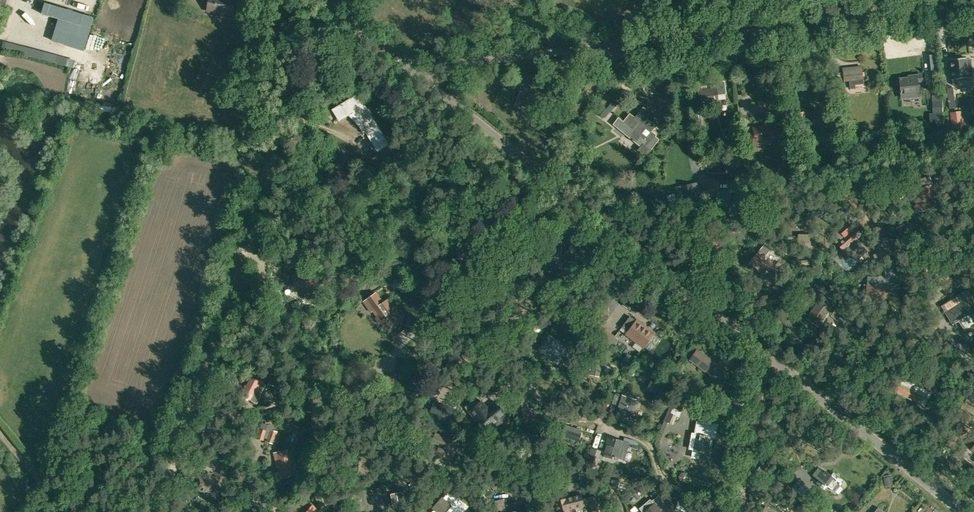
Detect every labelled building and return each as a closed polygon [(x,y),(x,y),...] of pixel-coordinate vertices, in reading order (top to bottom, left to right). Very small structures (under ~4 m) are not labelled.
[(207,11),(233,15),(235,0),(209,0),(207,11)] [(968,77),(968,76),(966,58),(950,59),(953,85),(958,85),(957,79),(968,77)] [(844,81),(838,81),(840,93),(845,93),(844,82),(849,81),(850,89),(856,88),(855,85),(864,84),(862,66),(842,69),(843,73),(844,81)] [(556,72),(552,82),(561,85),(562,82),(566,83),(568,76),(556,72)] [(920,96),(918,82),(923,81),(923,73),(908,75),(908,76),(898,77),(901,98),(920,96)] [(528,95),(520,91),(515,104),(537,113),(546,91),(548,92),(551,84),(535,78),(528,95)] [(725,89),(724,81),(714,83),(715,88),(698,90),(700,104),(718,102),(718,100),(726,99),(725,89)] [(953,87),(947,87),(949,108),(955,108),(953,87)] [(664,99),(673,100),(674,89),(665,88),(664,99)] [(942,90),(931,90),(932,113),(929,113),(929,126),(943,125),(942,90)] [(362,125),(360,126),(364,133),(366,132),(378,151),(390,144),(358,93),(332,109),(339,121),(354,112),(362,125)] [(606,119),(616,106),(610,101),(599,114),(606,119)] [(631,115),(624,123),(634,130),(633,132),(632,134),(632,136),(633,138),(633,139),(632,139),(634,141),(640,147),(638,149),(641,152),(647,157),(654,147),(653,146),(659,139),(655,136),(656,135),(652,131),(657,125),(648,118),(652,114),(644,107),(635,118),(631,115)] [(698,110),(691,111),(692,119),(692,124),(700,123),(699,118),(698,110)] [(952,129),(964,128),(962,112),(950,113),(952,129)] [(748,132),(748,133),(751,146),(774,142),(774,145),(782,144),(777,120),(766,122),(767,126),(753,128),(754,131),(748,132)] [(799,124),(802,136),(805,143),(812,141),(810,133),(806,121),(799,124)] [(162,145),(160,155),(173,157),(175,146),(162,145)] [(353,160),(341,152),(335,164),(347,171),(353,160)] [(863,234),(857,227),(852,231),(847,224),(839,230),(845,238),(837,245),(843,251),(841,252),(847,259),(851,255),(856,261),(867,252),(856,239),(863,234)] [(903,224),(896,228),(902,239),(911,233),(909,229),(906,230),(903,224)] [(816,243),(815,243),(815,235),(798,234),(798,245),(804,245),(804,252),(816,253),(816,243)] [(938,240),(937,251),(948,253),(949,242),(938,240)] [(763,274),(773,262),(759,250),(749,263),(763,274)] [(779,276),(786,267),(779,261),(772,270),(779,276)] [(879,304),(879,298),(888,298),(888,291),(894,291),(894,284),(899,283),(900,283),(900,273),(891,273),(885,274),(877,277),(868,276),(868,292),(867,292),(867,296),(865,296),(865,304),(879,304)] [(591,286),(580,291),(582,297),(594,292),(591,286)] [(973,325),(973,306),(965,292),(941,309),(950,322),(953,320),(956,323),(967,315),(973,325)] [(365,299),(373,310),(377,317),(376,318),(380,324),(382,322),(386,327),(401,317),(392,304),(389,299),(384,303),(383,304),(375,293),(365,299)] [(836,302),(823,293),(806,318),(818,327),(824,319),(836,302)] [(608,302),(596,302),(595,317),(607,318),(608,302)] [(841,323),(847,315),(837,307),(831,316),(841,323)] [(569,316),(563,325),(570,329),(576,321),(569,316)] [(629,318),(621,329),(627,334),(625,336),(643,349),(654,335),(636,322),(635,323),(629,318)] [(615,336),(605,329),(599,337),(609,344),(615,336)] [(575,330),(572,334),(574,338),(579,339),(582,335),(580,330),(575,330)] [(556,340),(549,335),(538,350),(557,364),(569,347),(557,338),(556,340)] [(950,347),(943,350),(947,358),(954,354),(950,347)] [(721,376),(725,370),(696,350),(690,359),(713,375),(715,371),(721,376)] [(627,353),(623,360),(630,366),(635,359),(627,353)] [(594,354),(591,374),(599,375),(603,355),(594,354)] [(271,373),(267,383),(277,387),(281,377),(271,373)] [(265,386),(251,378),(241,396),(250,400),(252,397),(257,400),(265,386)] [(902,378),(896,390),(918,402),(923,392),(916,388),(917,386),(902,378)] [(508,390),(508,381),(491,382),(491,385),(492,391),(508,390)] [(564,387),(559,397),(567,400),(571,391),(564,387)] [(721,399),(719,389),(710,392),(712,401),(721,399)] [(608,416),(614,418),(614,420),(629,424),(637,399),(622,395),(616,393),(608,416)] [(449,425),(455,409),(435,402),(429,417),(449,425)] [(485,431),(506,414),(496,402),(487,409),(481,402),(469,411),(485,431)] [(431,430),(434,422),(424,420),(422,426),(431,430)] [(696,433),(693,433),(692,439),(693,439),(693,441),(691,442),(690,448),(693,449),(692,457),(708,459),(710,447),(708,447),(710,436),(714,437),(716,424),(698,421),(696,433)] [(582,429),(578,428),(577,431),(570,429),(570,428),(566,426),(561,442),(576,447),(582,429)] [(267,431),(261,428),(258,438),(264,440),(267,431)] [(271,429),(268,439),(267,442),(273,444),(278,432),(271,429)] [(204,430),(198,438),(200,440),(197,444),(203,450),(209,443),(205,438),(208,434),(204,430)] [(806,432),(799,439),(804,445),(811,438),(806,432)] [(431,441),(440,445),(436,455),(451,461),(454,454),(455,454),(460,443),(444,437),(434,433),(431,441)] [(628,443),(623,442),(609,437),(604,453),(605,453),(604,456),(613,459),(614,456),(623,459),(628,443)] [(584,466),(595,469),(601,450),(590,447),(584,466)] [(276,453),(274,454),(278,472),(279,478),(281,477),(298,473),(292,450),(288,450),(276,453)] [(533,453),(524,451),(522,458),(531,461),(533,453)] [(222,457),(220,474),(232,475),(234,459),(222,457)] [(838,467),(831,476),(826,471),(824,474),(817,469),(812,475),(819,481),(817,484),(824,490),(828,486),(835,492),(848,475),(838,467)] [(681,472),(678,476),(681,481),(687,481),(689,477),(687,472),(681,472)] [(217,494),(219,477),(198,474),(195,491),(217,494)] [(891,477),(884,479),(886,486),(893,484),(891,477)] [(801,495),(807,487),(798,479),(791,487),(801,495)] [(241,483),(236,481),(233,489),(238,491),(241,483)] [(630,492),(631,487),(620,483),(618,488),(630,492)] [(363,491),(355,492),(359,511),(366,510),(368,509),(377,508),(376,502),(388,500),(385,486),(368,490),(363,491)] [(402,488),(390,490),(392,502),(404,500),(402,488)] [(442,498),(441,497),(433,507),(435,508),(431,511),(464,511),(469,506),(455,495),(454,496),(448,492),(442,498)] [(608,498),(600,500),(599,493),(588,496),(589,500),(583,501),(582,495),(555,502),(557,511),(571,511),(570,509),(590,504),(592,511),(612,511),(608,498)] [(675,506),(666,496),(662,499),(658,495),(652,501),(655,505),(647,511),(667,511),(675,506)] [(239,511),(263,511),(265,507),(246,498),(239,511)] [(342,500),(332,504),(335,510),(345,506),(342,500)]
